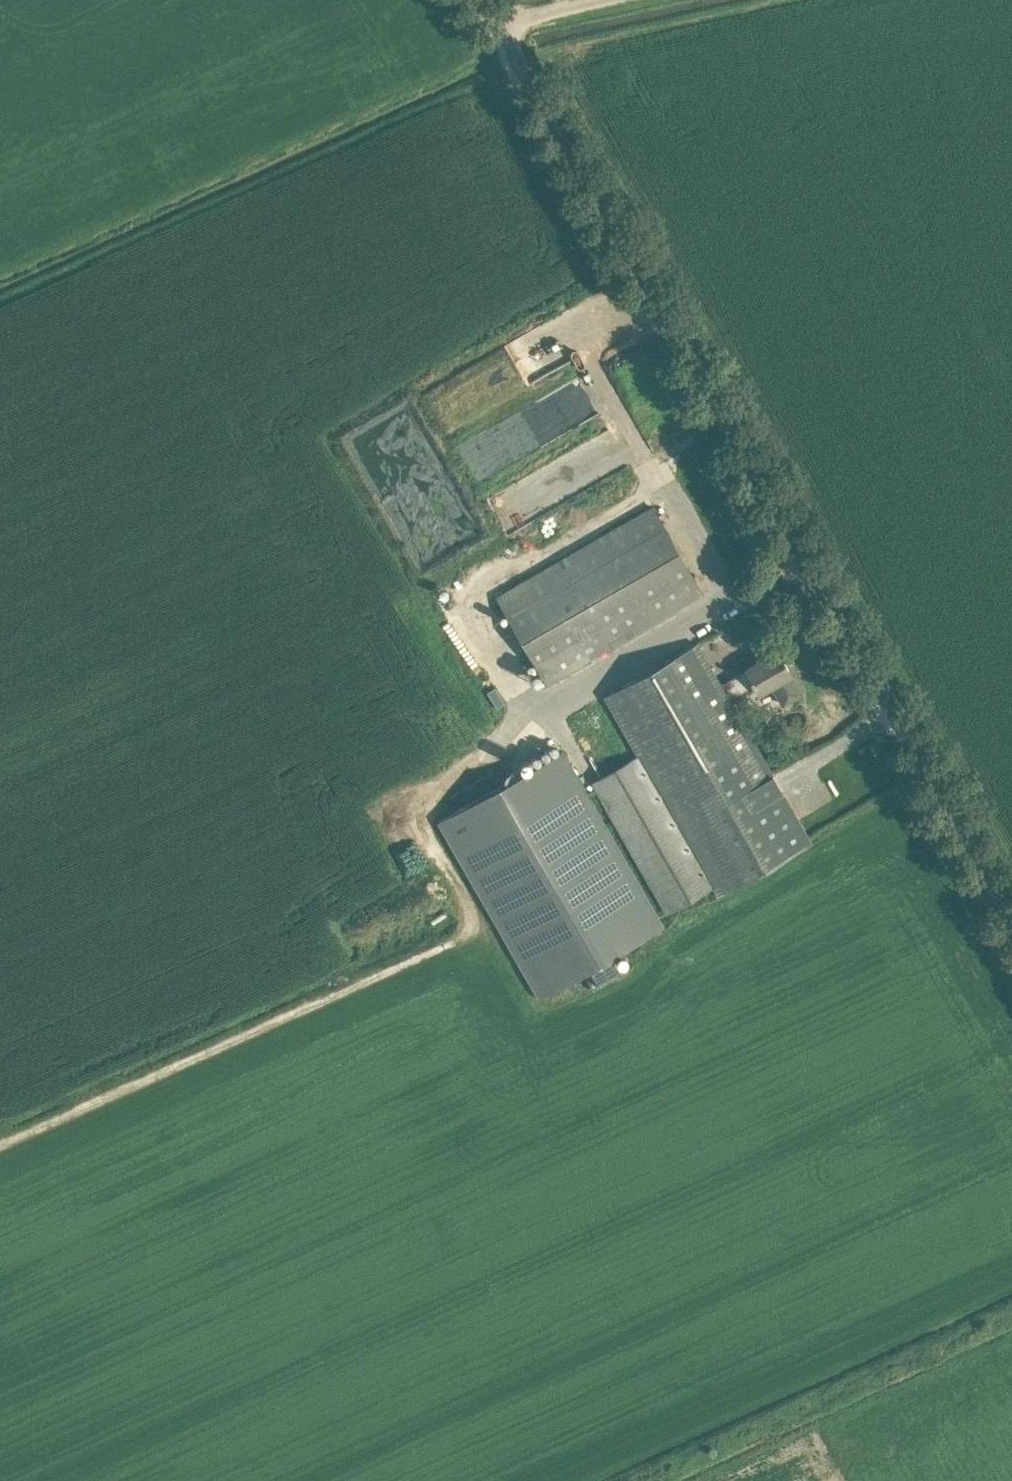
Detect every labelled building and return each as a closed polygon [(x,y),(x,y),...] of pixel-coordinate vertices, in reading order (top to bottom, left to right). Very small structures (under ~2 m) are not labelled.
[(703,593),(653,506),(497,596),(493,589),(325,685),(383,786),(551,690),(547,683),(703,593)] [(813,841),(730,699),(721,684),(697,642),(605,695),(639,754),(679,824),(713,884),(712,885),(718,896),(813,841)] [(760,692),(772,685),(783,703),(801,693),(790,674),(791,674),(777,649),(746,667),(747,668),(721,684),(730,699),(756,684),(760,692)] [(563,750),(438,822),(539,998),(584,972),(594,990),(615,978),(621,974),(611,957),(664,926),(590,797),(597,793),(595,788),(587,793),(563,750)] [(679,824),(639,754),(590,781),(595,788),(597,793),(665,912),(712,885),(713,884),(679,824)]
